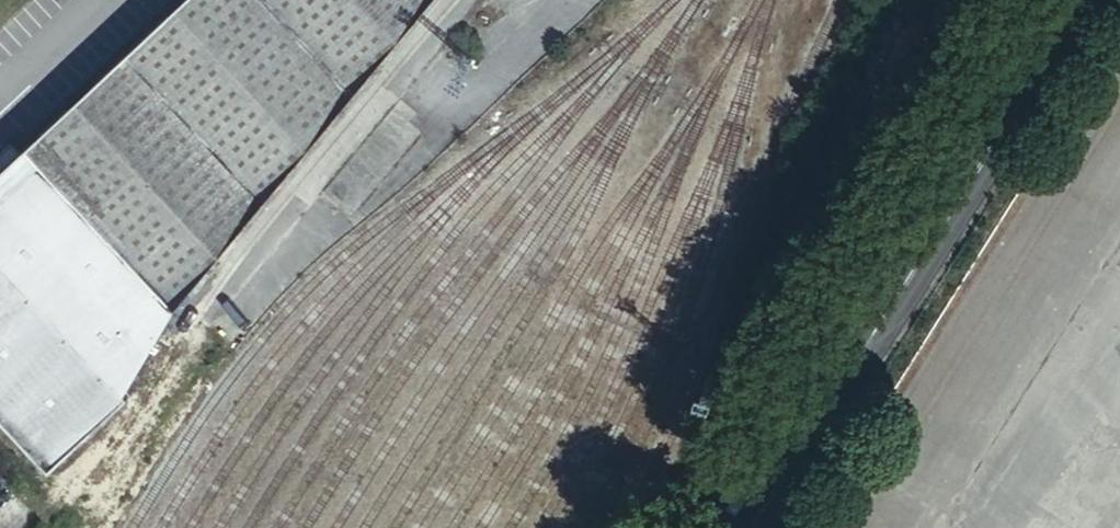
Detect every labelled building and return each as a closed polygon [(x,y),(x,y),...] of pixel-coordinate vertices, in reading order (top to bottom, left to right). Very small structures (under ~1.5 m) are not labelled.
[(20,145),(174,306),(332,117),(430,0),(175,0),(20,145)] [(10,139),(0,149),(0,164),(18,147),(10,139)] [(20,145),(18,147),(0,164),(0,418),(48,469),(126,392),(174,306),(20,145)]
